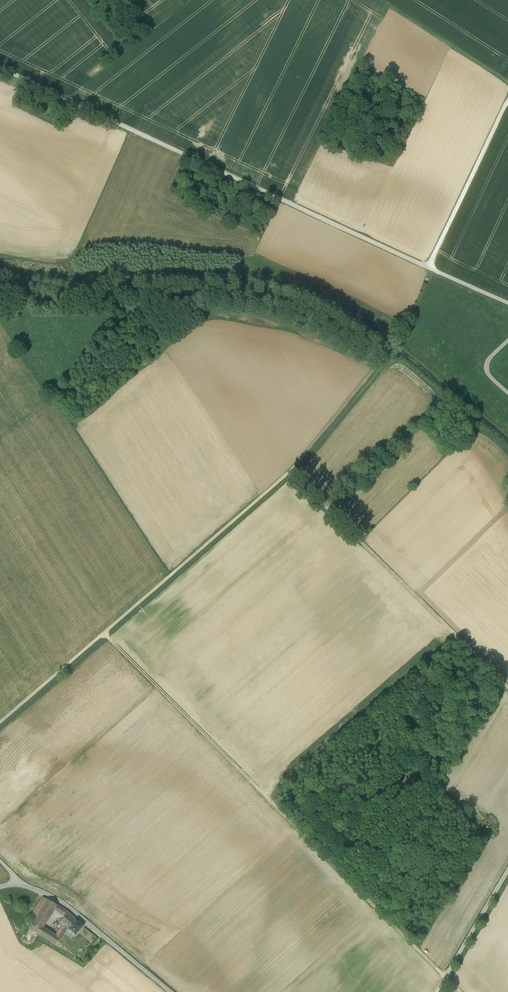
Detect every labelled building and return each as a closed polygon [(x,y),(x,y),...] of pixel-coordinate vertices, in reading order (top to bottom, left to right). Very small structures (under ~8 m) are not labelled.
[(67,913),(65,911),(43,898),(29,920),(34,923),(29,930),(55,948),(67,931),(62,927),(56,936),(45,928),(55,913),(63,918),(67,913)] [(67,913),(59,925),(62,927),(67,931),(75,938),(85,928),(67,913)]
